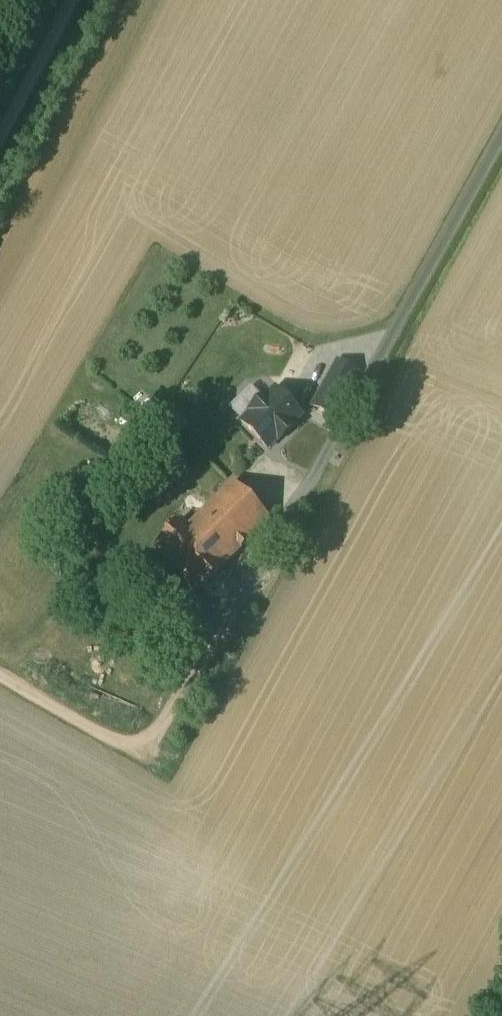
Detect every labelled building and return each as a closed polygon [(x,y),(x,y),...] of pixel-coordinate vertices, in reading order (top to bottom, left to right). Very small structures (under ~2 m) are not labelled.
[(338,362),(314,405),(333,415),(357,372),(338,362)] [(263,397),(249,410),(252,412),(241,422),(266,448),(277,437),(279,440),(292,427),(290,425),(300,415),(275,389),(265,399),(263,397)] [(232,482),(187,526),(225,564),(270,520),(232,482)] [(187,526),(181,519),(154,545),(199,590),(226,564),(225,564),(187,526)] [(213,632),(171,590),(151,609),(193,651),(213,632)]
